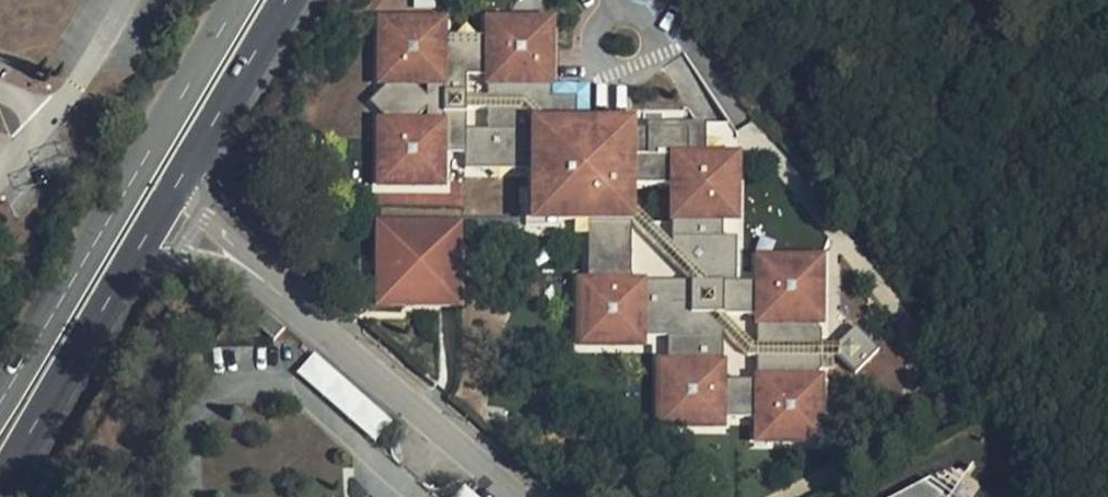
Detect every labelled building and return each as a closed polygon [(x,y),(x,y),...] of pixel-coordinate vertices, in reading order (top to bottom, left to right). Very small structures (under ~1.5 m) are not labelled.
[(730,143),(716,143),(700,143),(698,121),(698,109),(580,111),(570,112),(544,86),(544,72),(544,6),(480,7),(479,22),(437,23),(435,7),(373,8),(373,72),(392,73),(392,111),(374,111),(375,174),(438,173),(437,145),(459,144),(459,156),(526,157),(525,189),(517,190),(519,214),(553,213),(554,204),(583,206),(582,270),(574,272),(574,331),(637,332),(638,323),(662,323),(662,349),(654,350),(654,420),(720,417),(719,405),(752,404),(753,428),(816,424),(816,244),(752,245),(752,268),(732,267),(731,226),(716,225),(716,206),(732,206),(730,143)] [(581,71),(544,72),(544,86),(570,112),(580,111),(581,71)] [(700,143),(716,143),(716,121),(698,121),(700,143)] [(393,270),(393,291),(418,291),(417,316),(438,316),(438,270),(393,270)] [(418,291),(393,291),(393,317),(417,316),(418,291)] [(274,338),(284,327),(265,310),(255,321),(274,338)] [(879,334),(855,312),(832,336),(856,358),(879,334)] [(373,437),(390,417),(313,352),(297,371),(373,437)] [(863,496),(951,496),(938,488),(954,466),(939,460),(863,496)] [(452,496),(481,496),(466,483),(452,496)]
